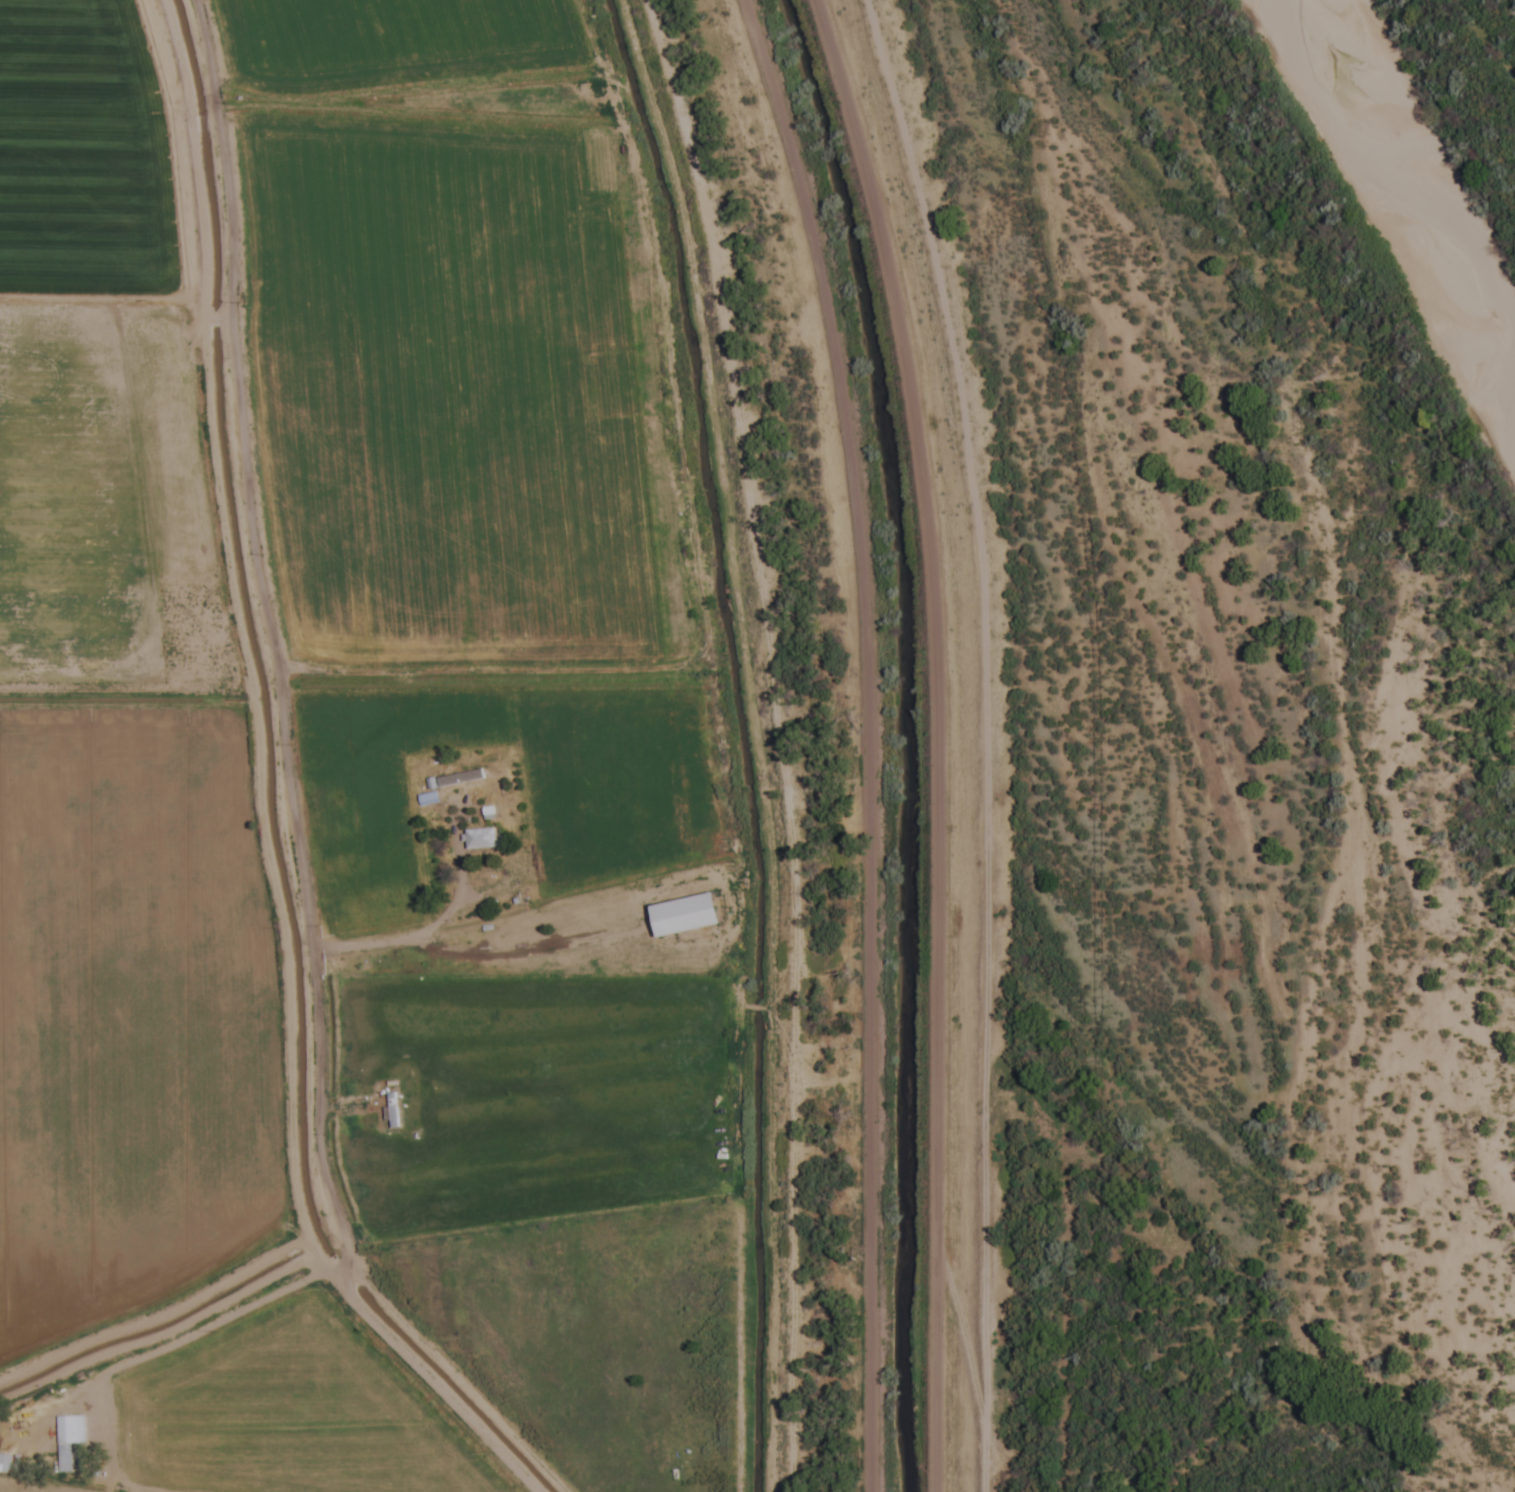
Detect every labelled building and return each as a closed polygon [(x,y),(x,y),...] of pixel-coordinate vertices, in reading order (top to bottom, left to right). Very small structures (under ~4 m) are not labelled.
[(437,804),(437,795),(419,796),(420,805),(437,804)] [(494,855),(494,830),(465,830),(465,855),(494,855)] [(721,926),(715,894),(651,906),(657,938),(721,926)] [(84,1446),(84,1417),(57,1417),(57,1474),(71,1474),(71,1446),(84,1446)] [(16,1475),(18,1457),(0,1456),(0,1473),(16,1475)]
